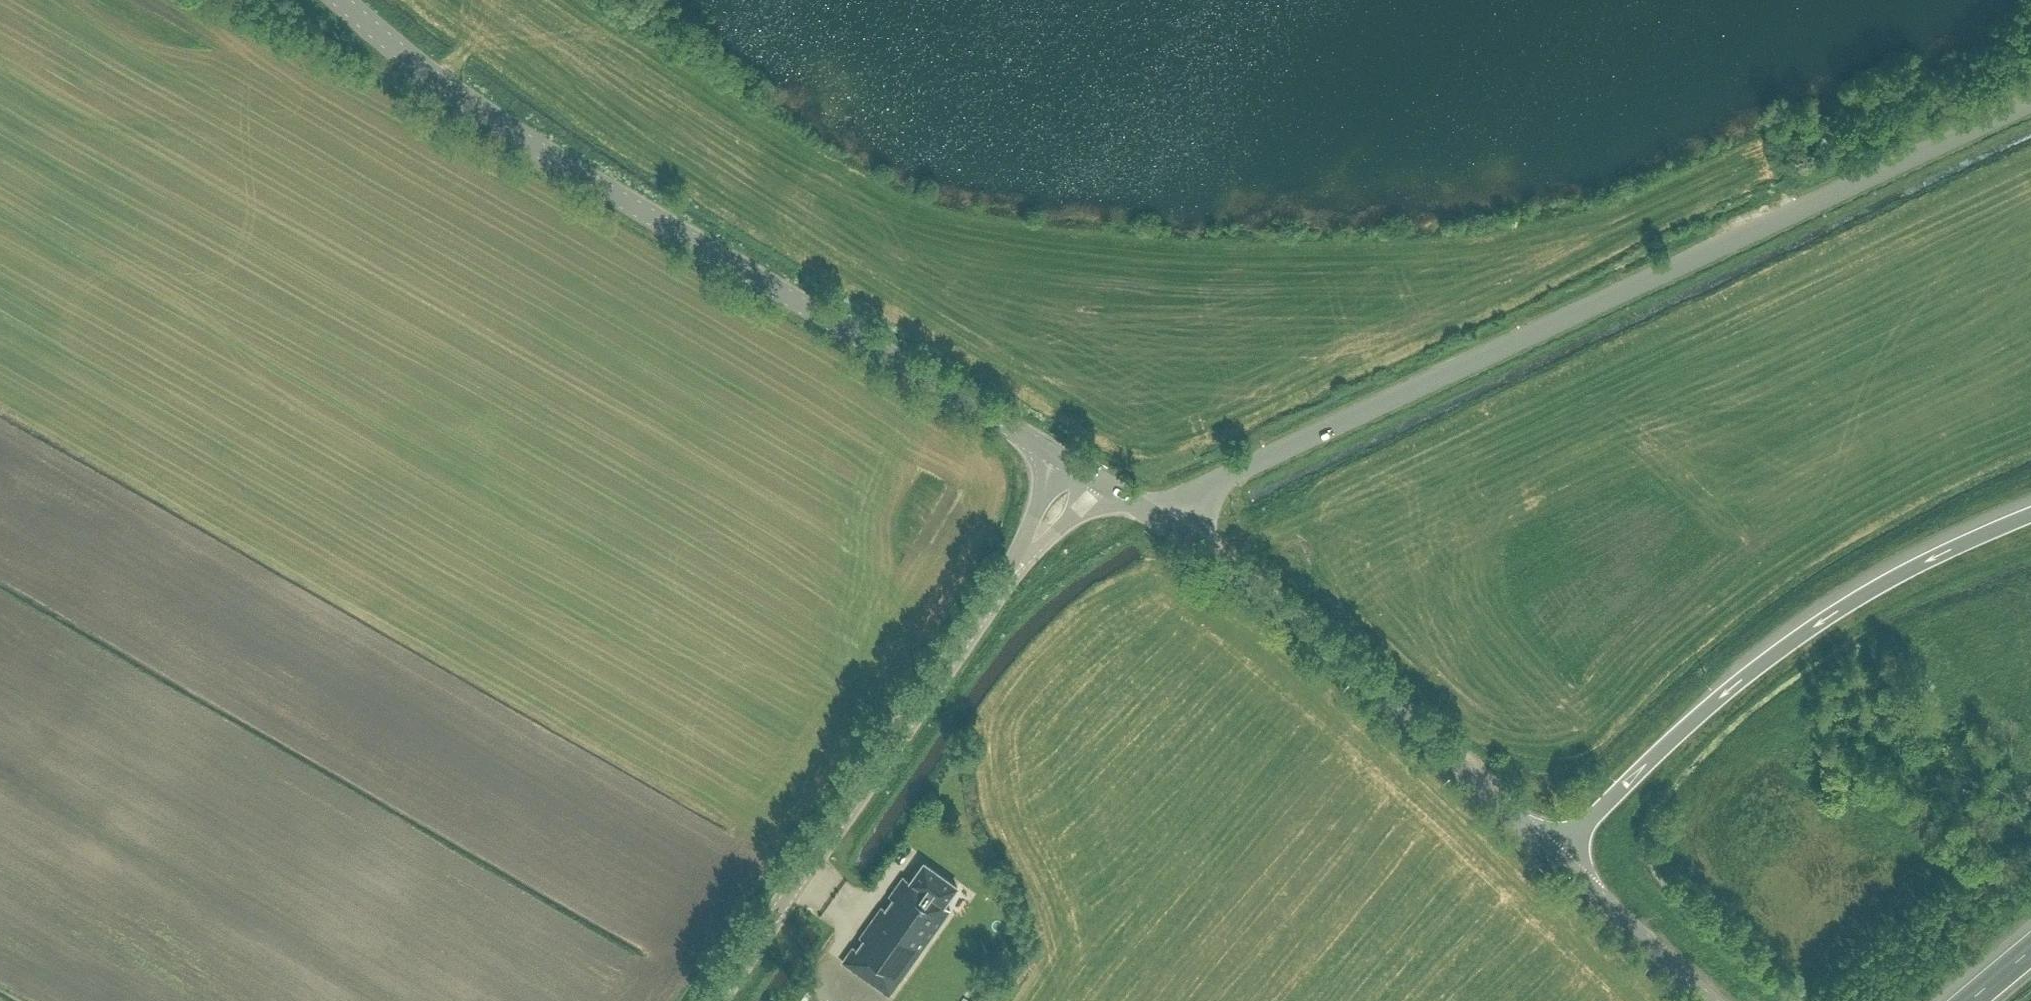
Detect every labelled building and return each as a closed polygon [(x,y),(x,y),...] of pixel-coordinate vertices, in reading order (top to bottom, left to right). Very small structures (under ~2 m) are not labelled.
[(855,945),(844,961),(891,993),(951,908),(945,903),(958,884),(925,860),(911,880),(905,875),(890,895),(895,898),(887,908),(883,905),(861,936),(866,940),(860,949),(855,945)]
